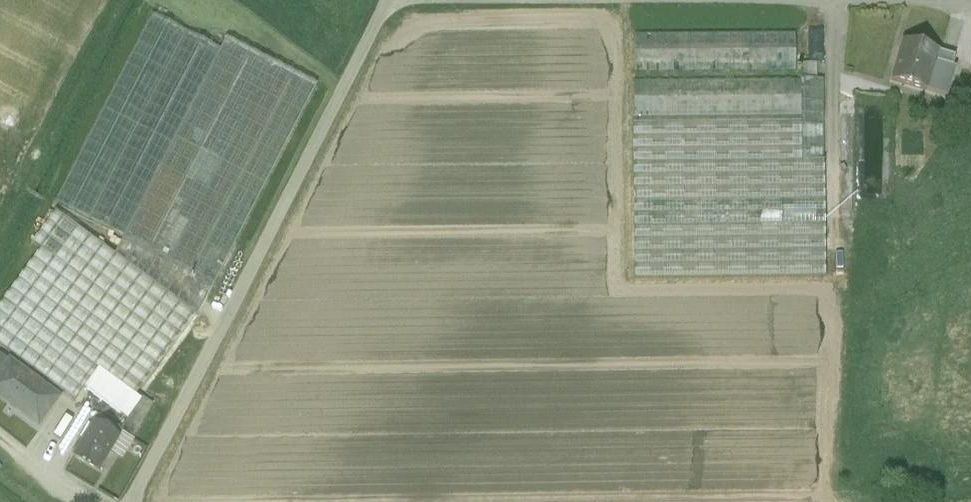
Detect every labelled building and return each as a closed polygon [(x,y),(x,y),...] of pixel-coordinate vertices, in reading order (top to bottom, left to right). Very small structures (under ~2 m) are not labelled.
[(152,14),(54,204),(123,240),(221,51),(152,14)] [(633,36),(634,75),(795,73),(795,35),(633,36)] [(226,40),(221,51),(123,240),(113,259),(195,318),(310,83),(226,40)] [(901,42),(890,82),(928,93),(928,92),(936,63),(939,52),(901,42)] [(939,52),(936,63),(953,68),(956,57),(939,52)] [(936,63),(928,92),(947,98),(955,69),(953,68),(936,63)] [(816,64),(800,64),(800,80),(816,80),(816,64)] [(633,81),(634,279),(824,278),(823,80),(816,80),(800,80),(633,81)] [(137,396),(195,318),(113,259),(55,217),(34,246),(39,250),(3,298),(97,367),(137,396)] [(72,401),(83,386),(92,374),(97,367),(3,298),(0,303),(0,348),(72,401)] [(9,362),(0,355),(0,374),(9,362)] [(9,362),(0,374),(0,399),(38,427),(59,399),(9,362)] [(92,374),(83,386),(95,394),(123,415),(129,401),(92,374)] [(84,410),(95,394),(83,386),(72,401),(84,410)] [(95,419),(94,422),(119,438),(125,432),(131,421),(123,415),(95,394),(84,410),(95,419)] [(140,404),(131,421),(125,432),(137,440),(153,413),(140,404)] [(119,438),(94,422),(73,457),(98,473),(119,438)]
